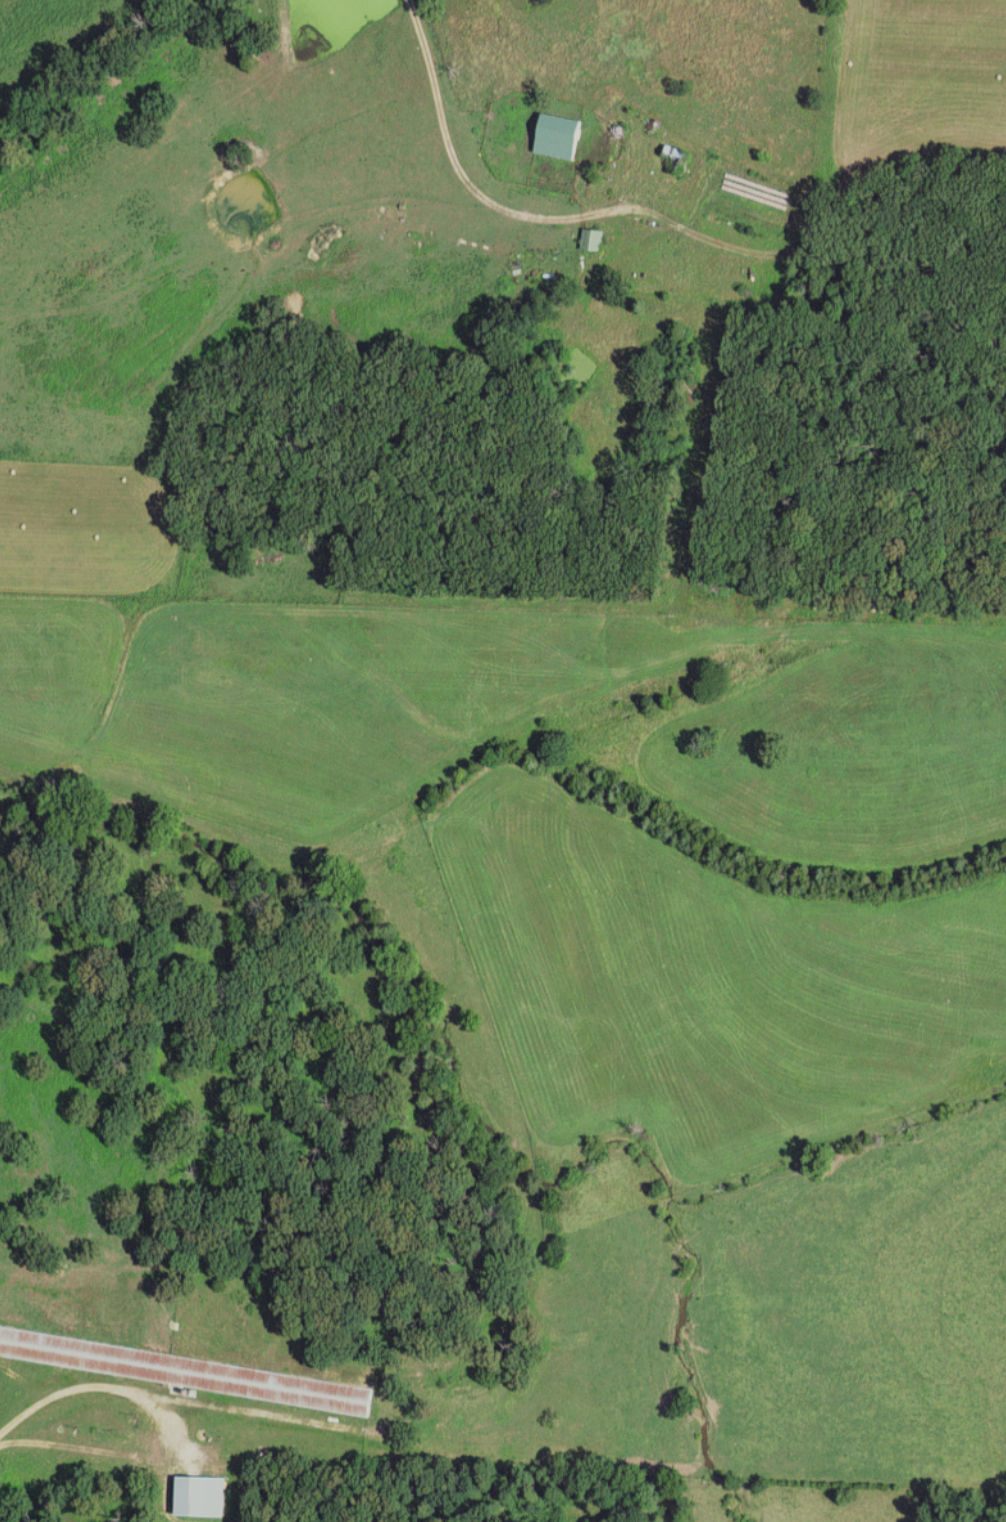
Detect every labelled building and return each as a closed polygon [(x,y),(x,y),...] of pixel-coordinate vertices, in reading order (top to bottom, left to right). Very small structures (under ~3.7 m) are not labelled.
[(537,153),(576,161),(583,121),(544,113),(537,153)] [(665,158),(677,163),(674,172),(685,176),(693,153),(670,145),(665,158)] [(605,231),(585,229),(583,249),(603,252),(605,231)] [(376,1383),(0,1331),(0,1361),(372,1412),(376,1383)] [(179,1477),(178,1516),(224,1517),(225,1478),(179,1477)]
